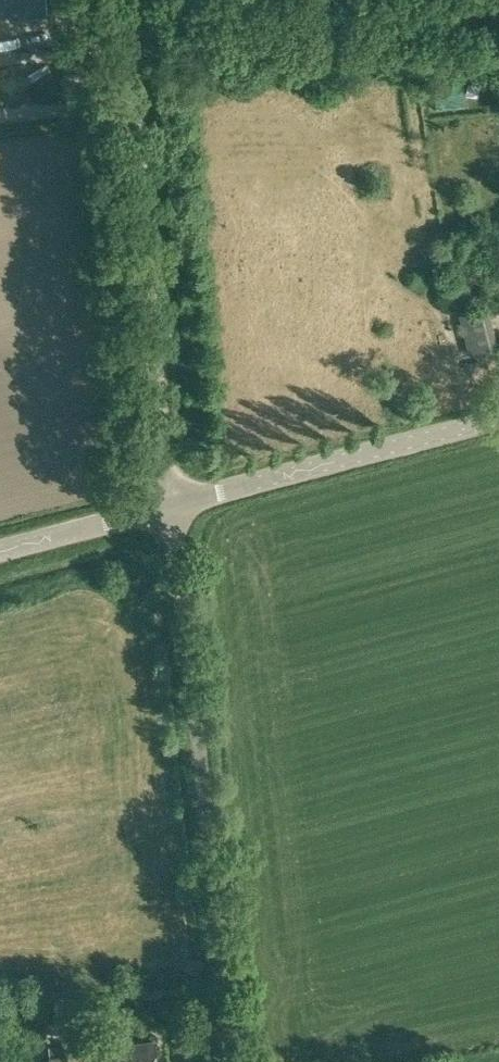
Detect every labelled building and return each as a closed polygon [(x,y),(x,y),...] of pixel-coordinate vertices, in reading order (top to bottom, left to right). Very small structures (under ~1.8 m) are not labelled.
[(47,8),(46,0),(0,0),(0,12),(47,8)] [(490,271),(489,287),(498,287),(498,272),(490,271)] [(464,314),(472,354),(498,348),(490,309),(464,314)] [(53,1061),(157,1061),(154,1038),(117,1044),(116,1038),(51,1047),(53,1061)]
